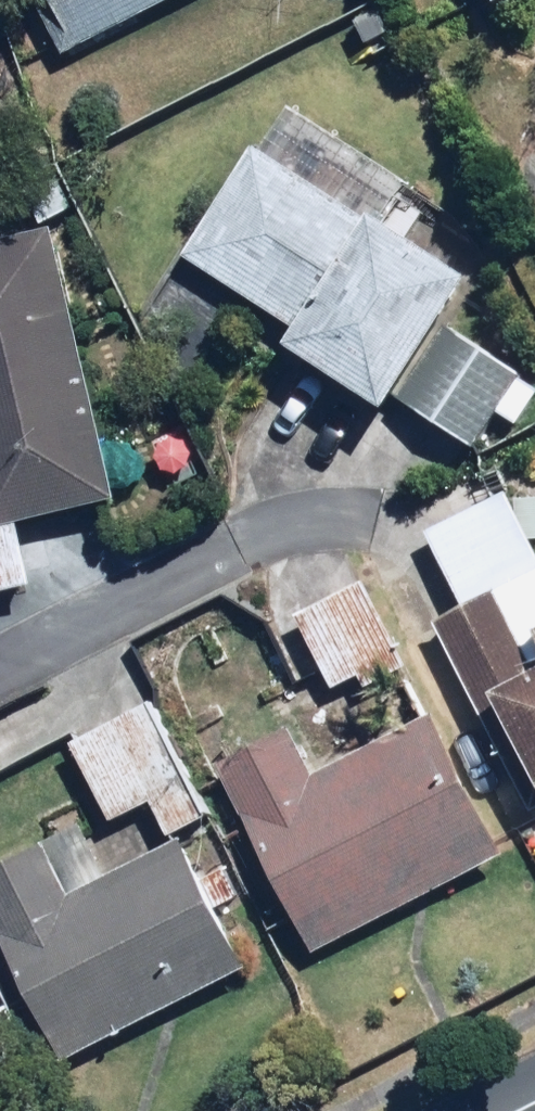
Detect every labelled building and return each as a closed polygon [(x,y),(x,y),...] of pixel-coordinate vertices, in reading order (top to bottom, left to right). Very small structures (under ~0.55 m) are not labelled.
[(180,0),(32,0),(60,58),(180,0)] [(498,12),(522,0),(492,0),(498,12)] [(253,150),(183,256),(294,329),(278,354),(383,423),(389,413),(466,464),(494,422),(517,437),(534,410),(534,397),(443,337),(475,288),(400,239),(426,200),(282,105),(253,150)] [(72,213),(46,156),(8,174),(34,231),(72,213)] [(51,236),(0,248),(0,595),(35,587),(21,527),(115,504),(51,236)] [(436,638),(534,815),(534,565),(499,500),(433,537),(476,615),(436,638)] [(409,675),(360,587),(295,623),(344,711),(409,675)] [(319,959),(506,859),(432,719),(313,782),(286,731),(218,768),(319,959)] [(0,871),(0,948),(58,1064),(246,970),(180,839),(105,877),(81,830),(0,871)]
